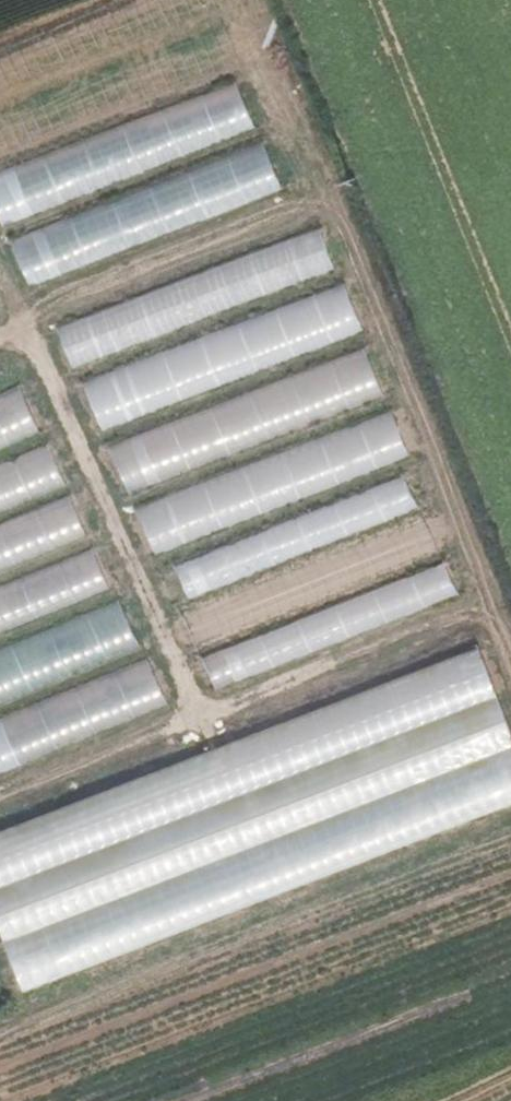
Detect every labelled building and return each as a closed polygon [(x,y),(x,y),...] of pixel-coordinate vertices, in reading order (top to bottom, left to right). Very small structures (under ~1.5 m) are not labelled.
[(323,234),(53,318),(67,363),(337,279),(323,234)] [(96,424),(363,339),(347,290),(80,375),(96,424)] [(38,436),(22,390),(0,398),(0,450),(38,436)] [(184,534),(409,466),(394,417),(182,481),(191,509),(177,513),(184,534)] [(213,687),(454,599),(409,476),(185,558),(181,570),(168,575),(177,600),(224,583),(245,590),(232,595),(236,607),(261,615),(270,589),(274,587),(269,575),(272,569),(289,563),(295,578),(304,574),(325,582),(329,593),(356,583),(379,591),(268,631),(259,657),(229,646),(202,656),(213,687)] [(3,557),(12,554),(20,576),(43,568),(44,569),(79,558),(79,560),(90,557),(72,502),(0,526),(0,548),(3,557)] [(138,647),(120,601),(0,648),(0,701),(138,647)] [(485,657),(0,821),(0,938),(16,986),(510,818),(510,733),(485,657)] [(165,709),(148,662),(0,715),(0,768),(165,709)]
